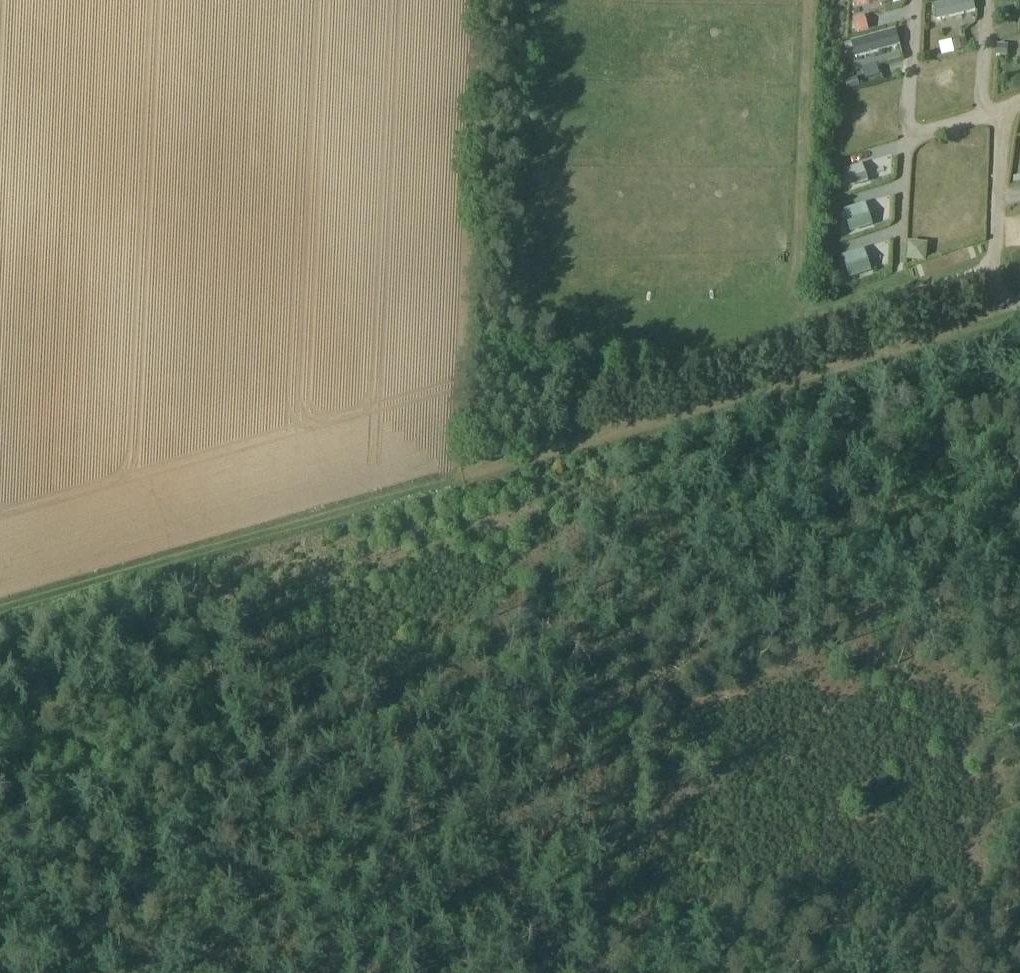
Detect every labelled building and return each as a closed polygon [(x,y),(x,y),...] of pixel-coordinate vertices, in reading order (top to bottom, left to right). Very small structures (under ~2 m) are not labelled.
[(933,6),(936,21),(975,12),(972,0),(956,0),(933,6)] [(894,30),(850,42),(854,58),(898,46),(894,30)] [(850,188),(868,182),(862,163),(844,169),(850,188)] [(850,233),(873,226),(865,203),(843,210),(850,233)] [(848,279),(871,272),(864,249),(841,256),(848,279)]
